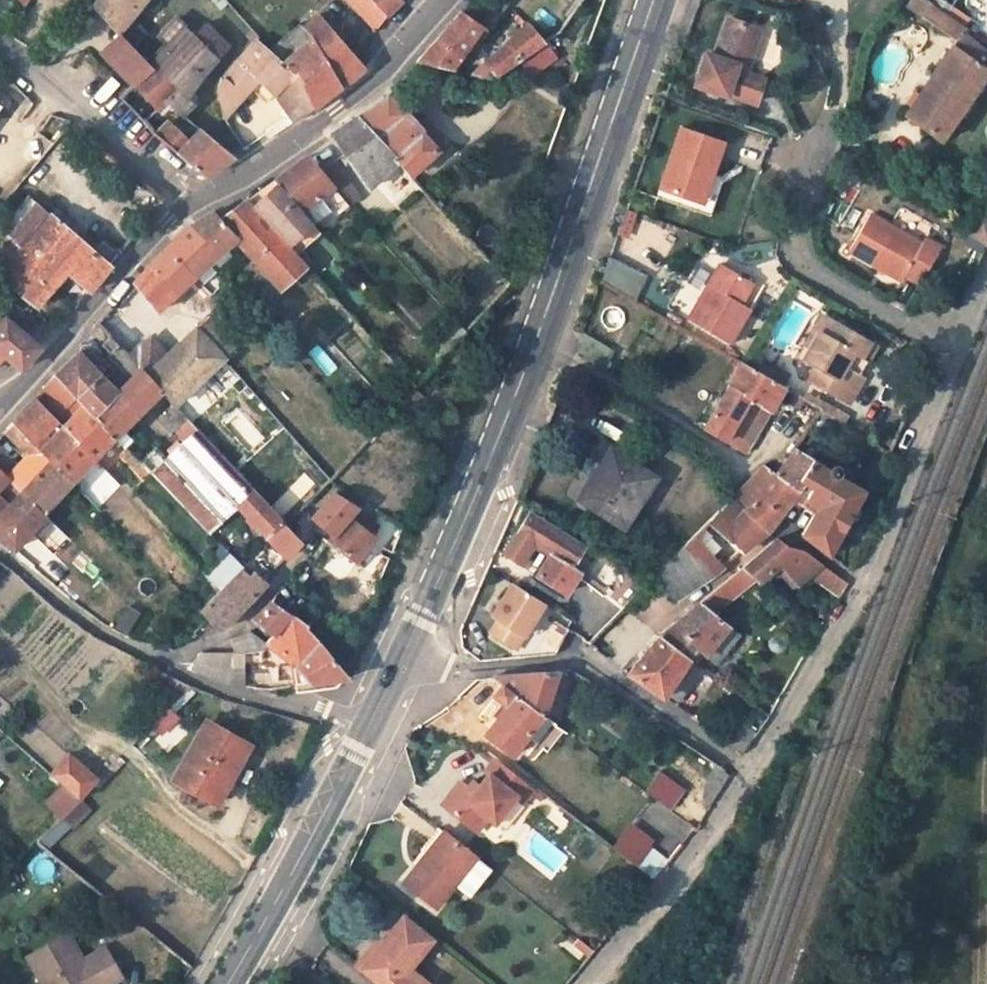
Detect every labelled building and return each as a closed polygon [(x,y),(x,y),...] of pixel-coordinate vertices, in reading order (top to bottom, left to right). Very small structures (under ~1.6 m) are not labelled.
[(91,4),(125,25),(143,0),(94,0),(91,4)] [(374,0),(349,0),(377,29),(388,15),(374,0)] [(388,15),(400,0),(374,0),(388,15)] [(459,9),(478,26),(483,30),(498,12),(483,0),(467,0),(459,9)] [(920,17),(952,40),(902,113),(939,138),(986,67),(986,51),(959,28),(961,22),(941,8),(930,0),(928,0),(920,17)] [(478,26),(459,9),(426,49),(418,56),(413,58),(416,60),(448,69),(478,26)] [(742,73),(752,47),(745,45),(753,24),(727,13),(713,53),(704,50),(693,80),(726,91),(726,88),(755,97),(760,79),(742,73)] [(294,49),(281,61),(312,105),(365,66),(356,55),(320,14),(303,26),(299,22),(283,35),(294,49)] [(170,44),(186,27),(177,18),(162,35),(170,44)] [(170,44),(154,62),(177,85),(166,98),(184,112),(192,102),(187,96),(198,76),(228,44),(204,22),(195,33),(186,27),(170,44)] [(486,59),(495,76),(520,60),(519,56),(542,41),(531,23),(506,36),(486,59)] [(745,45),(752,47),(760,26),(753,24),(745,45)] [(102,48),(135,81),(152,60),(119,31),(102,48)] [(268,87),(285,110),(292,120),(312,105),(281,61),(257,37),(217,92),(223,115),(258,77),(268,87)] [(157,108),(166,98),(177,85),(154,62),(152,60),(135,81),(133,83),(157,108)] [(387,94),(356,116),(397,160),(409,173),(437,148),(387,94)] [(271,137),(292,120),(285,110),(261,131),(262,134),(271,137)] [(367,186),(397,160),(356,116),(332,132),(333,135),(367,186)] [(204,174),(234,154),(199,125),(188,137),(167,120),(157,130),(154,134),(204,174)] [(675,121),(653,182),(692,194),(702,166),(707,167),(720,135),(675,121)] [(273,178),(275,180),(300,208),(315,195),(327,210),(337,200),(327,189),(332,183),(319,168),(306,155),(273,178)] [(332,157),(319,168),(332,183),(327,189),(337,200),(344,208),(350,202),(361,191),(332,157)] [(692,194),(653,182),(650,192),(706,210),(718,172),(707,167),(702,166),(692,194)] [(402,167),(364,201),(380,219),(418,184),(402,167)] [(310,219),(300,208),(275,180),(251,201),(286,240),(310,219)] [(33,193),(2,227),(8,233),(0,243),(52,287),(70,267),(92,285),(111,262),(33,193)] [(313,222),(327,210),(315,195),(300,208),(310,219),(313,222)] [(247,198),(220,216),(235,236),(245,246),(280,286),(306,262),(295,250),(286,240),(251,201),(247,198)] [(174,255),(193,275),(235,236),(220,216),(213,208),(180,232),(188,242),(174,255)] [(901,275),(904,271),(919,279),(940,243),(925,234),(922,239),(868,208),(848,244),(901,275)] [(986,239),(986,238),(986,219),(977,214),(969,230),(986,239)] [(286,240),(295,250),(319,229),(313,222),(310,219),(286,240)] [(52,287),(0,243),(8,233),(2,227),(0,225),(0,272),(37,302),(52,287)] [(188,242),(180,232),(173,238),(136,279),(137,289),(141,287),(159,309),(168,299),(188,280),(193,275),(174,255),(188,242)] [(646,272),(608,255),(598,280),(633,299),(646,272)] [(727,339),(744,308),(736,303),(740,296),(751,277),(718,258),(685,316),(727,339)] [(218,273),(203,285),(210,292),(225,280),(218,273)] [(192,328),(209,314),(214,309),(188,280),(168,299),(192,328)] [(736,303),(744,308),(749,301),(740,296),(736,303)] [(139,366),(144,372),(165,353),(150,336),(145,340),(112,307),(99,320),(109,333),(117,342),(139,366)] [(20,310),(10,320),(38,347),(48,338),(47,336),(20,310)] [(165,353),(144,372),(157,388),(171,401),(193,381),(213,361),(234,342),(209,314),(192,328),(165,353)] [(38,347),(10,320),(6,316),(0,324),(0,347),(8,354),(22,364),(38,347)] [(821,317),(805,346),(810,350),(819,334),(822,337),(830,323),(821,317)] [(862,378),(858,375),(843,367),(850,354),(857,358),(865,343),(830,323),(822,337),(819,334),(810,350),(803,359),(817,368),(828,374),(820,387),(848,403),(862,378)] [(117,342),(109,333),(103,342),(110,350),(117,342)] [(139,366),(117,342),(110,350),(116,363),(129,375),(139,366)] [(843,367),(858,375),(864,364),(874,348),(865,343),(857,358),(850,354),(843,367)] [(116,432),(157,388),(144,372),(139,366),(129,375),(115,388),(79,352),(75,350),(56,372),(78,395),(85,402),(116,432)] [(743,451),(757,429),(739,417),(750,399),(768,411),(781,388),(780,386),(764,377),(757,373),(739,361),(704,427),(743,451)] [(757,373),(764,377),(770,365),(763,361),(757,373)] [(770,365),(764,377),(780,386),(786,375),(770,365)] [(828,374),(817,368),(810,381),(820,387),(828,374)] [(44,385),(66,408),(78,395),(56,372),(44,385)] [(171,401),(184,416),(196,406),(191,400),(203,390),(193,381),(171,401)] [(798,408),(803,399),(793,393),(788,402),(798,408)] [(33,415),(48,429),(58,418),(36,394),(11,421),(19,429),(33,415)] [(73,415),(85,402),(78,395),(66,408),(73,415)] [(757,429),(768,411),(750,399),(739,417),(757,429)] [(64,425),(93,456),(116,432),(85,402),(73,415),(64,425)] [(19,429),(34,443),(41,436),(48,429),(33,415),(19,429)] [(241,560),(237,567),(245,573),(252,566),(266,579),(295,545),(290,539),(280,531),(269,544),(263,537),(255,544),(226,516),(238,504),(264,530),(279,514),(184,416),(175,427),(184,437),(167,454),(157,445),(141,458),(149,467),(231,551),(241,560)] [(42,509),(44,506),(71,479),(40,449),(34,443),(19,429),(11,421),(2,430),(24,451),(15,462),(0,446),(0,469),(42,509)] [(40,449),(71,479),(93,456),(64,425),(47,441),(40,449)] [(34,443),(40,449),(47,441),(41,436),(34,443)] [(138,468),(143,461),(126,444),(120,451),(138,468)] [(604,469),(585,500),(624,524),(656,474),(612,447),(599,467),(604,469)] [(744,508),(768,529),(794,496),(805,480),(799,473),(811,458),(795,448),(776,470),(761,462),(731,494),(747,507),(744,508)] [(805,480),(794,496),(817,507),(800,533),(827,553),(863,489),(838,473),(841,467),(839,464),(833,465),(830,469),(811,458),(799,473),(805,480)] [(149,467),(143,461),(138,468),(143,473),(149,467)] [(42,509),(0,469),(0,535),(12,544),(44,513),(42,509)] [(353,562),(374,536),(351,517),(357,508),(334,493),(316,518),(335,532),(327,542),(353,562)] [(682,545),(712,572),(768,529),(744,508),(741,511),(727,499),(682,545)] [(42,509),(44,513),(68,535),(73,529),(58,513),(42,509)] [(566,591),(579,569),(577,567),(583,556),(576,553),(581,544),(529,513),(518,532),(535,543),(552,553),(539,576),(566,591)] [(280,531),(288,521),(279,514),(264,530),(267,533),(263,537),(269,544),(280,531)] [(280,531),(290,539),(298,530),(288,521),(280,531)] [(535,543),(518,532),(505,554),(522,565),(535,543)] [(777,536),(742,567),(754,576),(759,580),(780,564),(797,582),(811,572),(840,590),(846,578),(809,555),(797,549),(787,545),(777,536)] [(712,572),(682,545),(652,576),(678,598),(712,572)] [(221,584),(237,567),(241,560),(231,551),(212,574),(221,584)] [(639,583),(621,573),(622,572),(602,562),(592,580),(629,600),(639,583)] [(199,607),(208,617),(213,623),(217,626),(227,620),(237,613),(266,579),(252,566),(245,573),(237,567),(221,584),(218,586),(199,607)] [(722,582),(659,633),(687,654),(695,646),(705,654),(728,622),(713,612),(754,576),(742,567),(722,582)] [(516,647),(544,603),(512,583),(492,615),(499,619),(491,632),(516,647)] [(252,615),(273,630),(290,612),(271,600),(252,615)] [(263,640),(294,664),(319,642),(306,627),(309,623),(290,612),(273,630),(263,640)] [(213,623),(208,617),(202,624),(207,629),(213,623)] [(544,645),(557,651),(569,628),(557,621),(544,645)] [(728,622),(705,654),(717,662),(740,631),(728,622)] [(255,649),(263,640),(249,630),(223,642),(230,653),(255,649)] [(687,659),(687,654),(659,633),(628,673),(660,695),(663,691),(677,700),(700,667),(687,659)] [(342,667),(319,642),(294,664),(309,681),(346,675),(342,667)] [(494,677),(502,684),(542,715),(544,709),(557,676),(558,670),(494,677)] [(557,676),(544,709),(558,714),(571,681),(557,676)] [(542,715),(502,684),(489,700),(501,711),(486,732),(511,753),(542,715)] [(161,735),(181,718),(171,707),(151,724),(161,735)] [(175,778),(217,802),(250,746),(209,723),(175,778)] [(76,797),(98,775),(69,751),(49,771),(76,797)] [(489,770),(479,783),(473,789),(468,784),(461,778),(441,804),(479,833),(490,819),(494,822),(517,793),(523,797),(534,785),(496,756),(485,768),(489,770)] [(667,808),(681,789),(656,771),(643,791),(667,808)] [(473,789),(479,783),(473,778),(468,784),(473,789)] [(696,830),(700,824),(690,817),(686,823),(693,828),(696,830)] [(52,847),(70,827),(61,819),(43,839),(52,847)] [(634,861),(647,843),(627,829),(614,847),(634,861)] [(441,830),(401,881),(434,906),(452,883),(474,856),(441,830)] [(638,865),(653,879),(670,860),(654,846),(638,865)] [(490,868),(474,856),(452,883),(468,896),(490,868)] [(363,970),(380,983),(396,983),(409,968),(432,940),(403,918),(363,970)] [(576,939),(569,953),(585,962),(593,949),(576,939)] [(42,983),(95,983),(96,980),(107,981),(109,983),(117,983),(126,978),(107,951),(86,965),(69,940),(56,949),(55,958),(50,961),(43,959),(30,968),(42,983)] [(396,983),(427,983),(409,968),(396,983)]
